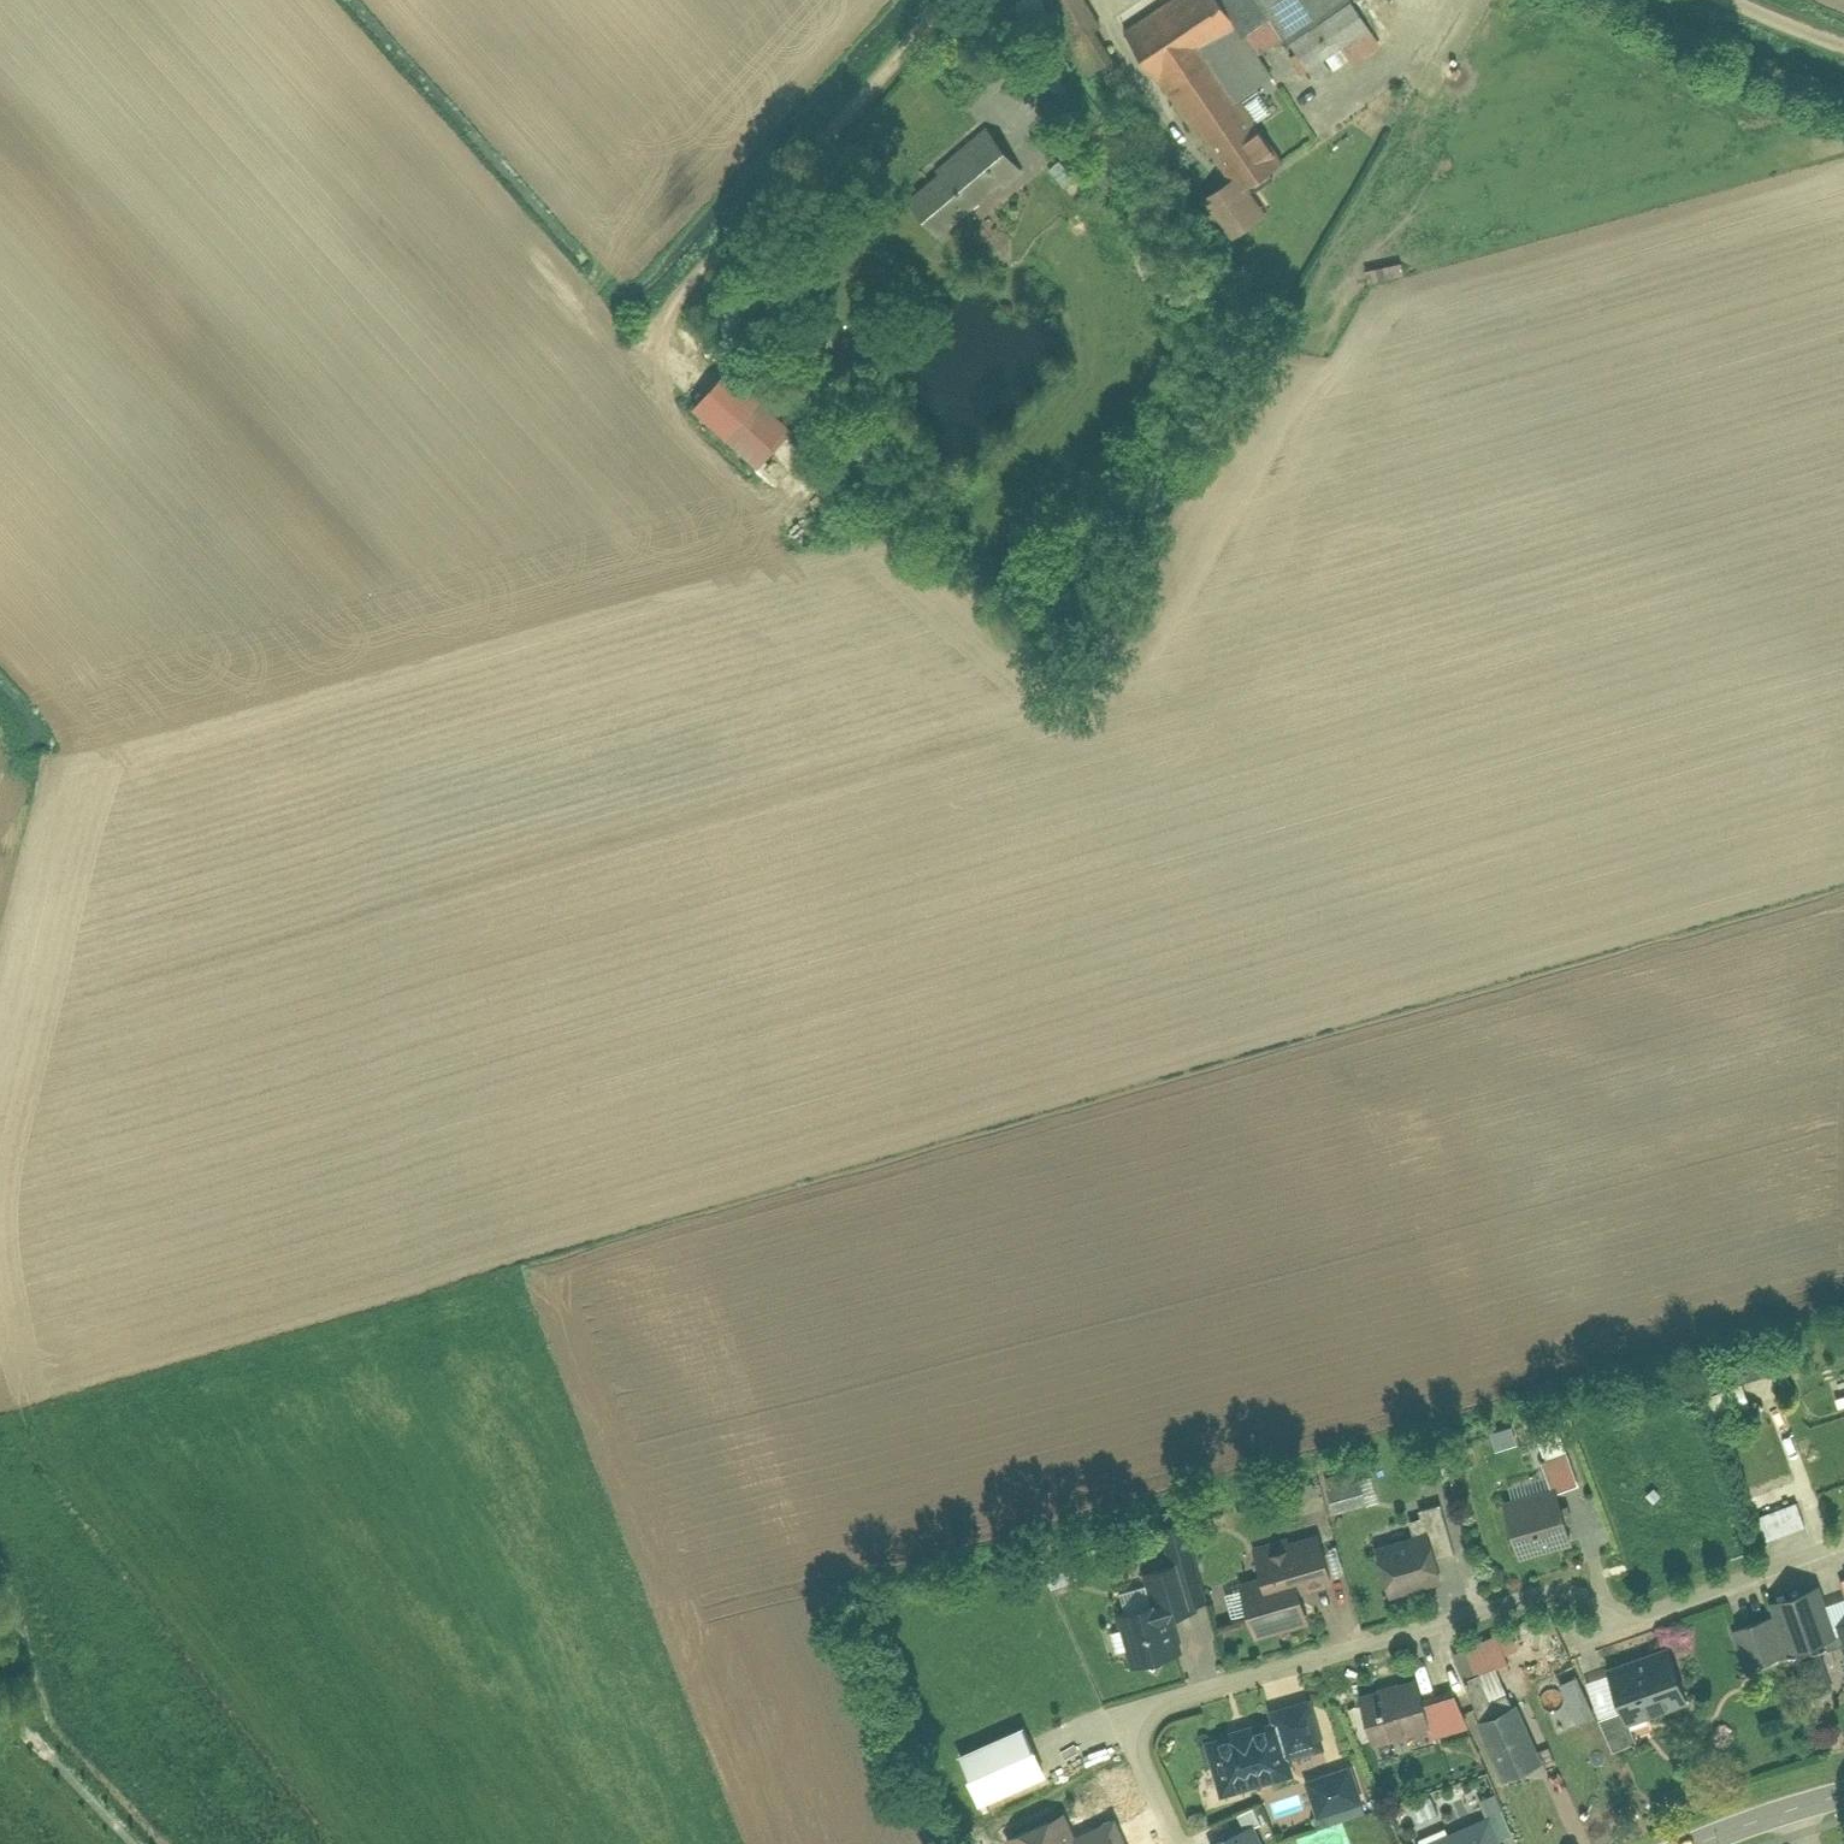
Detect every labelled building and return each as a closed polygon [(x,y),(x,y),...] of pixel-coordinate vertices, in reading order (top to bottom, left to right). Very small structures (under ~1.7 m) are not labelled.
[(1110,34),(1225,189),(1287,143),(1246,88),(1280,62),(1234,0),(1156,0),(1110,34)] [(1323,54),(1377,14),(1366,0),(1283,0),(1323,54)] [(985,135),(907,198),(946,245),(1023,182),(985,135)] [(1064,162),(1053,172),(1070,190),(1081,181),(1064,162)] [(1243,183),(1212,209),(1243,246),(1274,221),(1243,183)] [(874,256),(860,268),(874,282),(887,270),(874,256)] [(828,308),(808,332),(829,351),(850,327),(828,308)] [(791,414),(736,360),(700,397),(756,451),(791,414)] [(1536,1466),(1545,1499),(1510,1508),(1522,1553),(1570,1540),(1558,1495),(1568,1492),(1559,1459),(1536,1466)] [(1326,1485),(1334,1510),(1365,1501),(1357,1476),(1326,1485)] [(1795,1499),(1760,1510),(1768,1535),(1803,1524),(1795,1499)] [(1412,1512),(1418,1534),(1383,1544),(1396,1587),(1443,1574),(1434,1544),(1447,1540),(1437,1505),(1412,1512)] [(1154,1531),(1163,1561),(1148,1566),(1159,1599),(1119,1612),(1136,1662),(1179,1649),(1166,1609),(1193,1600),(1180,1557),(1170,1526),(1154,1531)] [(1245,1596),(1253,1625),(1321,1605),(1312,1577),(1330,1572),(1321,1544),(1267,1560),(1275,1587),(1245,1596)] [(1053,1564),(1058,1581),(1082,1574),(1077,1557),(1053,1564)] [(1829,1612),(1820,1588),(1776,1605),(1782,1619),(1743,1634),(1758,1673),(1843,1640),(1843,1606),(1829,1612)] [(1489,1662),(1462,1671),(1498,1772),(1544,1755),(1511,1660),(1524,1656),(1512,1623),(1479,1634),(1489,1662)] [(1625,1667),(1637,1702),(1695,1683),(1684,1648),(1625,1667)] [(1618,1672),(1592,1683),(1621,1750),(1646,1739),(1618,1672)] [(1419,1679),(1364,1700),(1376,1733),(1431,1712),(1419,1679)] [(1279,1706),(1294,1755),(1339,1741),(1325,1693),(1279,1706)] [(1816,1737),(1804,1705),(1774,1717),(1786,1748),(1816,1737)] [(1211,1737),(1226,1796),(1298,1777),(1283,1719),(1211,1737)] [(1023,1724),(959,1753),(981,1800),(1044,1771),(1023,1724)] [(1310,1764),(1324,1819),(1366,1808),(1352,1754),(1310,1764)] [(1423,1843),(1506,1843),(1502,1836),(1517,1829),(1500,1789),(1483,1797),(1490,1813),(1422,1843),(1423,1843)] [(1024,1834),(1029,1843),(1133,1843),(1123,1823),(1083,1843),(1067,1812),(1024,1834)] [(1254,1825),(1213,1843),(1263,1843),(1254,1825)]
